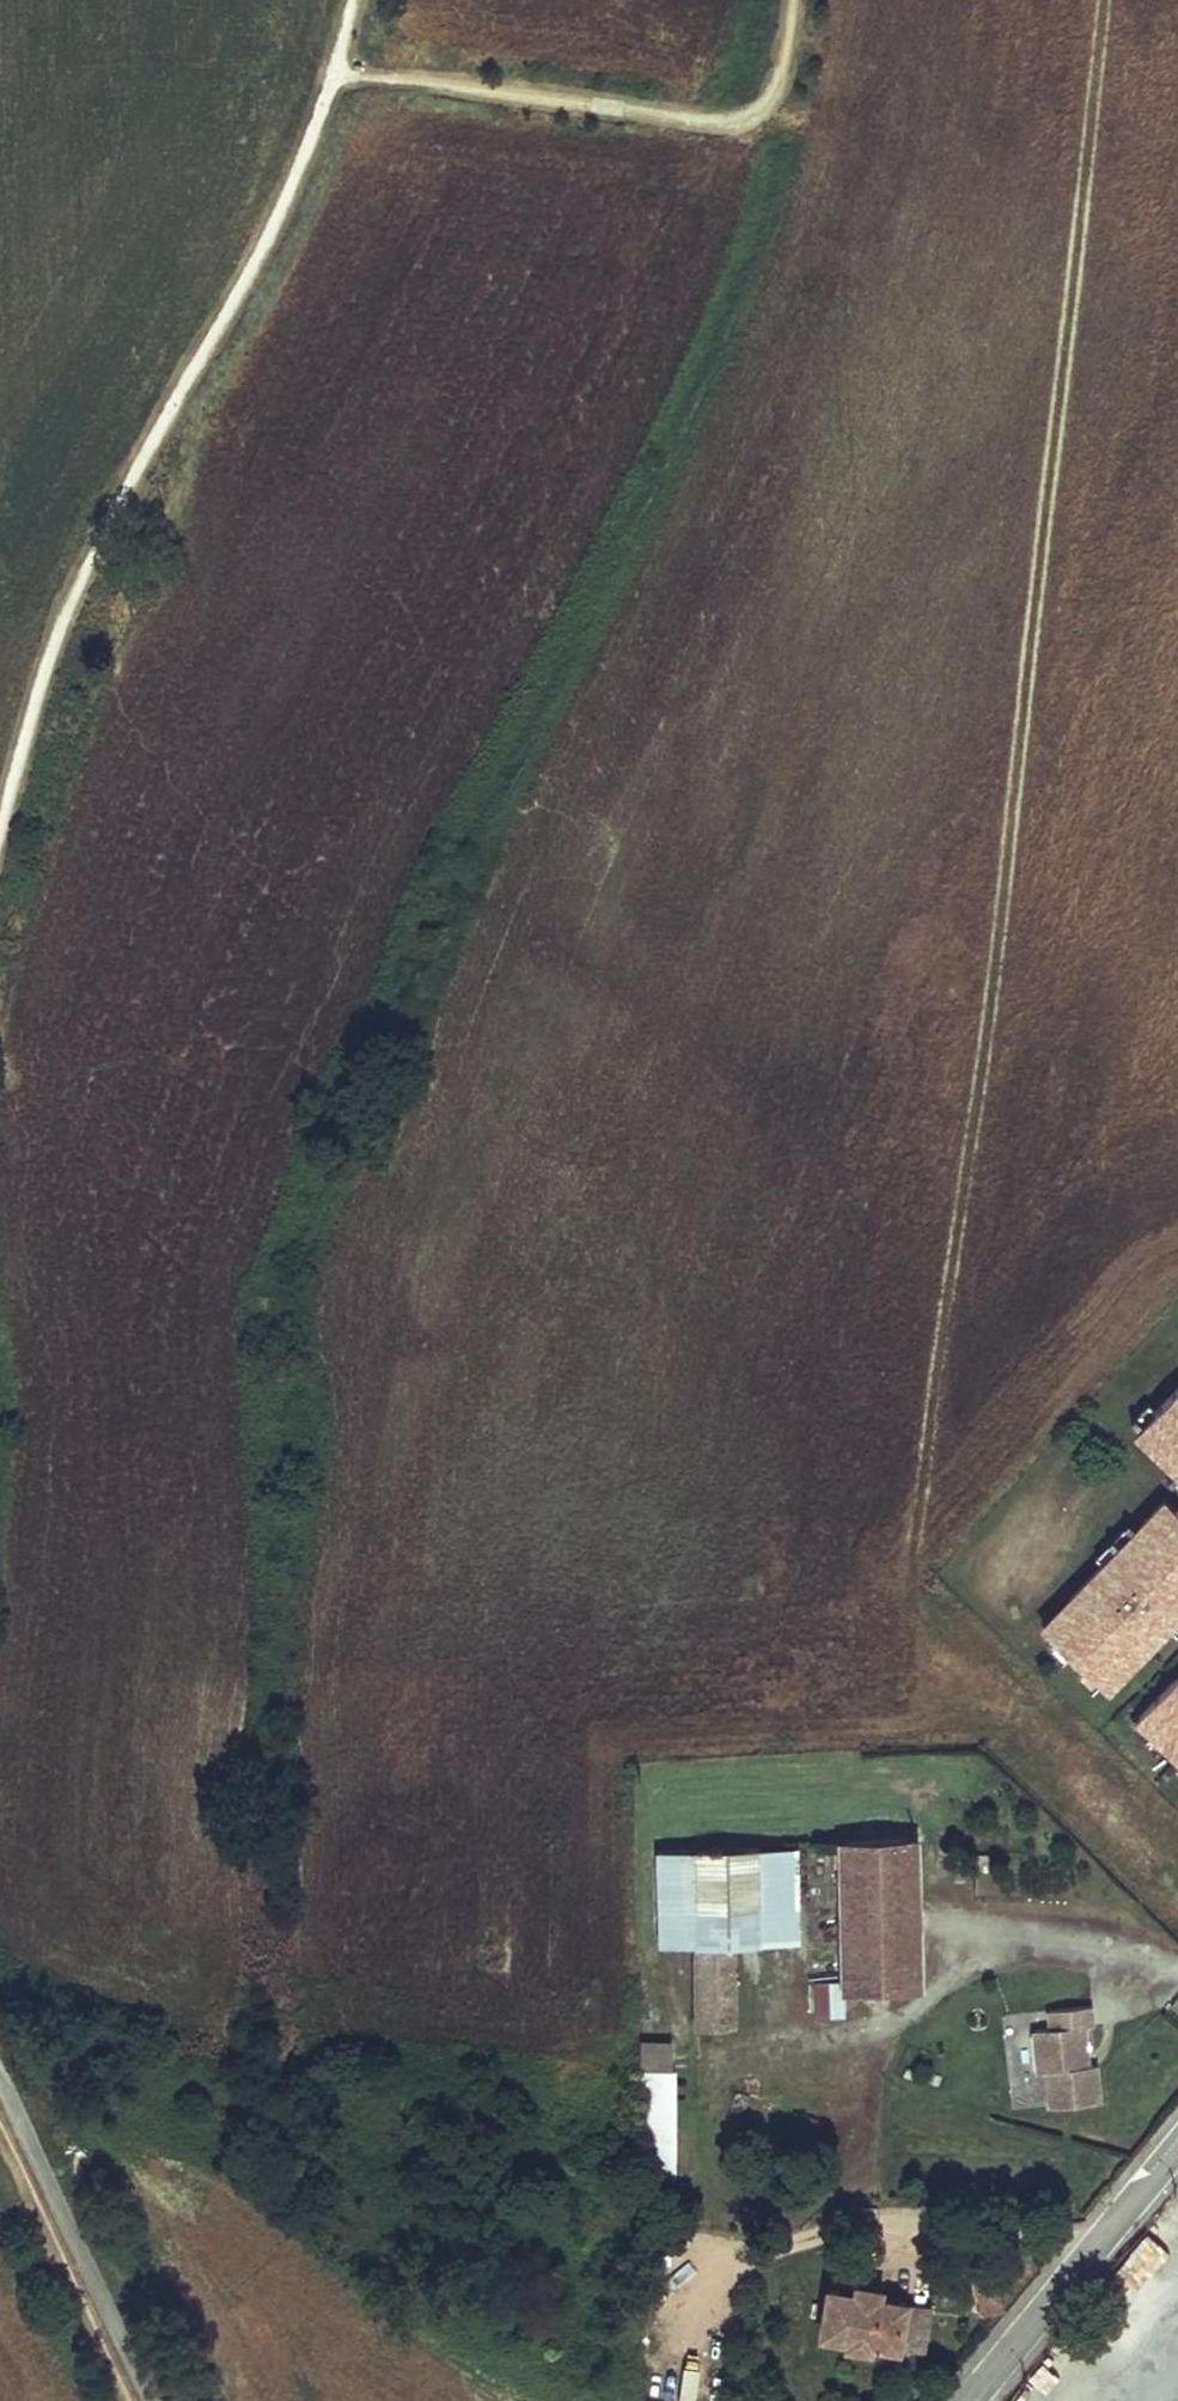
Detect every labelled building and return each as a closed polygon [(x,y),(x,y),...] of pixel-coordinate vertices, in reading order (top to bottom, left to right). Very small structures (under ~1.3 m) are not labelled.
[(1125,1441),(1177,1491),(1177,1385),(1125,1441)] [(1174,1507),(1166,1499),(1038,1633),(1111,1703),(1177,1632),(1177,1503),(1174,1507)] [(1127,1722),(1177,1772),(1177,1670),(1127,1722)] [(916,1841),(842,1843),(846,1987),(921,1985),(916,1841)] [(799,1846),(656,1849),(657,1946),(693,1946),(731,1945),(801,1944),(799,1846)] [(731,1945),(693,1946),(695,2026),(736,2026),(731,1945)] [(807,2017),(843,2017),(842,1980),(806,1981),(807,2017)] [(1053,2105),(1103,2100),(1100,2063),(1092,2064),(1088,2024),(1096,2024),(1093,2005),(1052,2009),(1054,2027),(1037,2029),(1041,2070),(1049,2069),(1053,2105)] [(674,2041),(639,2041),(640,2180),(674,2180),(674,2041)] [(882,2288),(857,2284),(830,2288),(822,2333),(848,2338),(846,2345),(870,2349),(872,2341),(898,2346),(907,2301),(881,2296),(882,2288)] [(996,2287),(974,2293),(979,2317),(1002,2312),(996,2287)] [(907,2301),(898,2346),(923,2351),(932,2305),(907,2301)]
